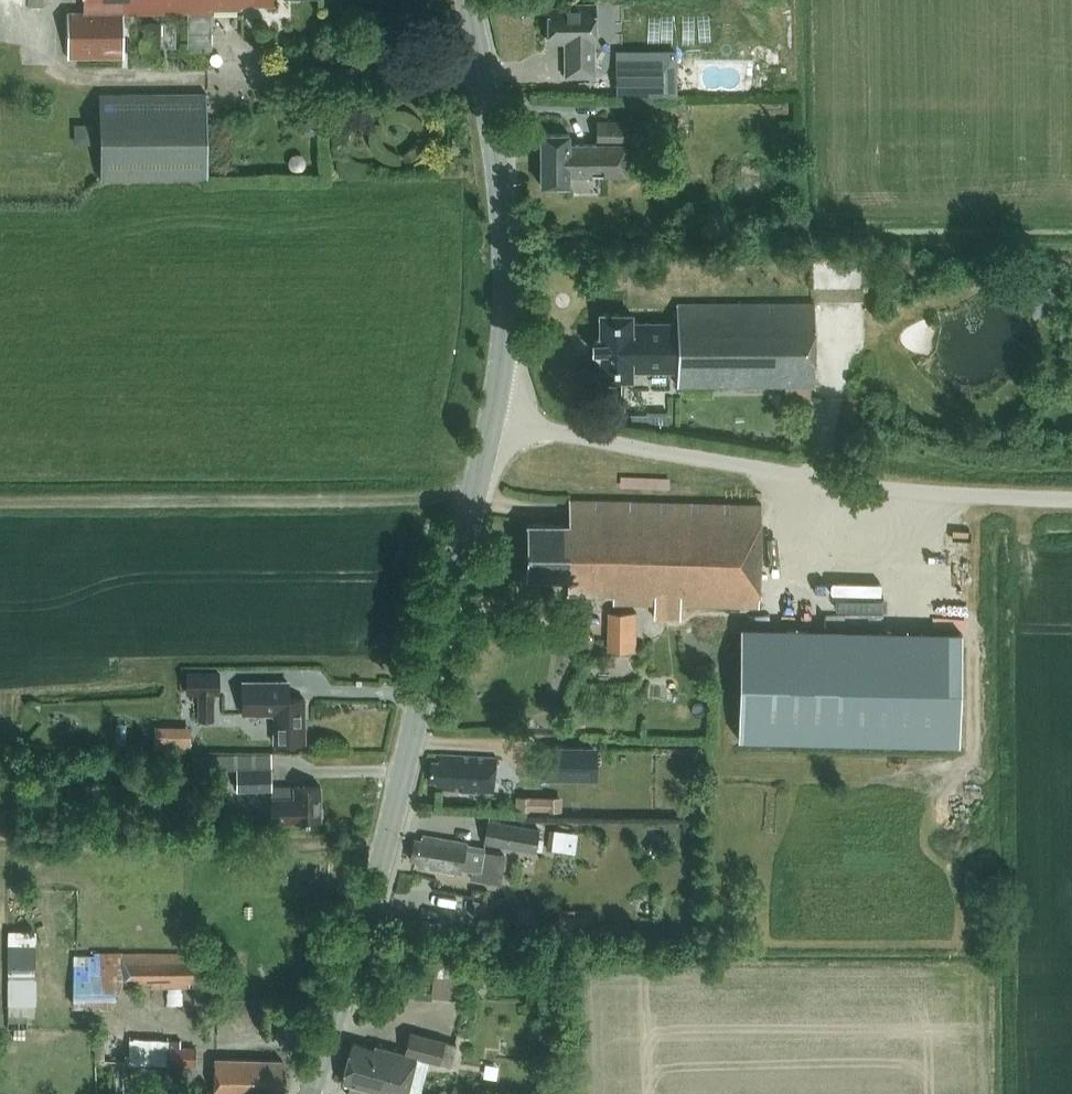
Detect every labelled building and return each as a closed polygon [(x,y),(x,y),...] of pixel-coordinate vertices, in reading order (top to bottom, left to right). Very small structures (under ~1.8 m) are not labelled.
[(84,12),(68,12),(68,58),(123,57),(123,13),(188,13),(188,49),(212,48),(212,12),(224,12),(224,8),(241,8),(241,4),(274,3),(274,0),(84,0),(84,12)] [(567,8),(549,8),(550,42),(567,41),(567,74),(594,74),(594,41),(596,41),(596,5),(567,5),(567,8)] [(612,50),(613,96),(676,96),(675,49),(612,50)] [(207,94),(100,95),(101,179),(208,178),(207,94)] [(318,113),(306,113),(307,135),(319,135),(318,113)] [(542,133),(541,186),(570,186),(570,175),(627,175),(627,145),(645,146),(646,122),(598,121),(596,144),(570,144),(570,133),(542,133)] [(289,160),(288,165),(291,169),(294,172),(299,172),(303,170),(306,166),(306,161),(304,157),(300,154),(296,154),(291,156),(289,160)] [(1035,318),(1063,306),(1054,284),(1026,296),(1035,318)] [(678,386),(815,385),(815,303),(677,303),(677,323),(632,323),(632,314),(600,314),(600,336),(593,341),(593,351),(601,357),(601,379),(632,379),(632,370),(678,370),(678,386)] [(632,415),(632,424),(647,424),(647,415),(632,415)] [(614,604),(759,609),(762,504),(570,500),(569,525),(528,524),(526,577),(568,578),(568,594),(614,596),(614,604)] [(636,651),(637,611),(609,611),(609,650),(636,651)] [(741,624),(739,737),(962,741),(964,628),(741,624)] [(186,672),(185,693),(198,693),(197,710),(213,711),(214,694),(219,694),(219,673),(186,672)] [(241,681),(241,714),(274,714),(274,740),(274,743),(305,743),(305,720),(305,698),(288,699),(288,681),(241,681)] [(156,726),(156,751),(169,751),(170,726),(156,726)] [(543,749),(542,781),(595,781),(595,750),(543,749)] [(237,768),(237,790),(271,790),(271,823),(321,822),(321,786),(272,787),(272,755),(225,756),(226,768),(237,768)] [(494,792),(498,758),(440,755),(439,762),(432,761),(429,781),(437,782),(436,789),(494,792)] [(516,796),(516,811),(562,811),(563,797),(516,796)] [(536,851),(540,828),(488,819),(484,841),(536,851)] [(578,833),(549,830),(547,849),(551,849),(551,850),(576,853),(578,833)] [(415,839),(411,859),(417,861),(416,866),(461,874),(462,869),(481,873),(485,848),(466,845),(467,842),(423,835),(422,840),(415,839)] [(231,857),(222,858),(222,870),(231,869),(231,857)] [(245,907),(245,917),(254,917),(254,907),(245,907)] [(583,917),(583,928),(591,928),(591,918),(583,917)] [(34,932),(7,932),(6,943),(34,943),(34,932)] [(198,960),(189,961),(189,953),(120,954),(74,955),(74,1006),(113,1007),(122,983),(122,988),(136,988),(136,981),(151,981),(151,987),(189,987),(189,980),(198,980),(198,960)] [(437,959),(435,994),(462,995),(463,960),(437,959)] [(35,968),(7,968),(7,1022),(9,1022),(26,1022),(26,1016),(35,1016),(35,968)] [(342,1081),(350,1083),(348,1093),(349,1093),(373,1093),(374,1089),(392,1093),(407,1093),(417,1057),(439,1062),(451,1066),(457,1044),(446,1041),(410,1031),(404,1053),(375,1045),(375,1048),(352,1042),(342,1081)] [(132,1063),(169,1064),(169,1047),(132,1046),(132,1063)] [(169,1065),(196,1066),(196,1047),(169,1047),(169,1064),(169,1065)] [(282,1061),(215,1059),(214,1093),(281,1093),(282,1061)]
